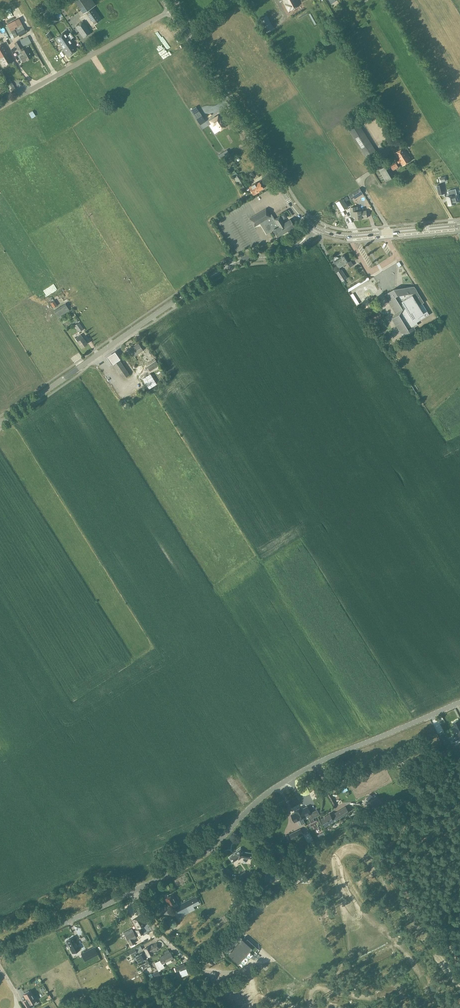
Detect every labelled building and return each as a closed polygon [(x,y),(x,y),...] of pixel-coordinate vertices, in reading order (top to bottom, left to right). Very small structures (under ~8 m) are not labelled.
[(96,5),(93,0),(74,0),(83,14),(86,12),(94,25),(102,19),(93,7),(96,5)] [(284,2),(283,2),(288,11),(300,5),(297,0),(283,0),(284,2)] [(274,28),(267,15),(259,19),(267,32),(274,28)] [(48,27),(58,21),(54,16),(45,22),(48,27)] [(14,30),(15,29),(15,28),(22,24),(19,18),(7,24),(8,25),(11,31),(14,30)] [(92,32),(84,21),(76,27),(83,38),(92,32)] [(20,37),(27,33),(22,24),(15,28),(15,29),(20,37)] [(11,31),(8,25),(5,27),(12,39),(17,36),(14,30),(11,31)] [(162,27),(156,31),(161,40),(157,43),(163,52),(167,49),(173,45),(162,27)] [(78,50),(71,39),(72,38),(73,38),(76,36),(72,32),(69,34),(70,34),(68,35),(66,31),(55,39),(68,57),(78,50)] [(21,52),(23,55),(20,57),(23,62),(32,57),(27,48),(24,50),(23,48),(23,47),(27,45),(31,43),(28,36),(19,41),(20,41),(14,44),(18,50),(20,50),(21,52)] [(11,56),(4,44),(0,46),(0,59),(5,56),(6,58),(8,58),(11,56)] [(0,59),(0,61),(4,67),(14,61),(11,56),(8,58),(6,58),(5,56),(0,59)] [(5,81),(9,89),(11,92),(13,91),(13,90),(15,89),(10,79),(5,81)] [(201,125),(206,122),(202,115),(196,119),(201,125)] [(209,125),(215,134),(215,133),(217,132),(225,127),(222,123),(223,122),(222,122),(221,120),(221,119),(220,119),(218,116),(210,121),(212,124),(210,126),(209,125)] [(378,153),(358,122),(348,129),(368,159),(378,153)] [(206,134),(211,143),(216,140),(211,131),(206,134)] [(403,166),(412,160),(404,148),(395,153),(403,166)] [(393,177),(386,166),(379,170),(386,181),(393,177)] [(238,175),(234,177),(243,193),(246,191),(245,189),(246,188),(238,175)] [(255,184),(249,188),(253,195),(259,192),(259,191),(263,188),(260,182),(256,184),(255,184)] [(360,188),(349,195),(352,200),(354,198),(355,199),(363,194),(360,188)] [(449,205),(456,203),(454,195),(447,197),(449,205)] [(343,198),(337,203),(342,211),(349,207),(343,198)] [(362,218),(361,211),(356,211),(356,207),(351,208),(352,217),(355,217),(356,219),(362,219),(362,218)] [(264,210),(279,236),(295,227),(290,219),(284,223),(283,221),(280,216),(274,219),(271,214),(270,215),(266,209),(264,210)] [(279,236),(264,210),(249,219),(254,227),(260,223),(266,234),(273,230),(277,237),(279,236)] [(348,262),(344,255),(335,261),(339,268),(348,262)] [(398,260),(394,263),(400,272),(404,269),(398,260)] [(347,278),(342,269),(337,273),(342,281),(347,278)] [(367,276),(347,288),(349,292),(370,280),(367,276)] [(423,304),(424,302),(415,286),(404,288),(405,289),(395,290),(392,291),(392,290),(384,295),(396,314),(397,316),(392,319),(404,338),(416,330),(414,327),(418,324),(417,322),(430,315),(423,304)] [(59,317),(70,310),(65,304),(54,311),(59,317)] [(73,325),(78,322),(75,317),(70,320),(73,325)] [(75,325),(79,332),(84,329),(79,322),(75,325)] [(82,347),(87,344),(83,338),(81,335),(76,338),(78,341),(77,341),(82,347)] [(408,345),(410,350),(419,346),(416,339),(411,341),(412,344),(408,345)] [(139,344),(130,350),(134,357),(143,350),(139,344)] [(107,357),(113,365),(120,360),(121,359),(115,352),(107,357)] [(146,365),(150,371),(159,365),(155,359),(148,363),(148,364),(146,365)] [(129,375),(126,370),(120,360),(113,365),(120,374),(123,379),(129,375)] [(446,739),(444,735),(439,737),(441,741),(443,745),(448,742),(446,739)] [(380,805),(369,795),(362,803),(374,812),(380,805)] [(301,807),(298,809),(303,818),(306,817),(306,816),(309,815),(311,814),(308,806),(302,809),(301,807)] [(334,815),(332,817),(330,814),(322,819),(326,826),(349,812),(346,806),(333,814),(334,815)] [(303,818),(298,809),(295,811),(296,813),(291,815),(295,822),(303,818)] [(311,822),(316,827),(320,823),(314,819),(311,822)] [(304,835),(301,829),(289,835),(292,841),(304,835)] [(238,859),(239,860),(242,857),(251,859),(252,853),(243,852),(240,848),(235,852),(235,853),(229,858),(233,863),(238,859)] [(266,875),(278,879),(280,875),(268,871),(266,875)] [(169,897),(166,898),(168,902),(170,906),(171,905),(172,904),(173,906),(174,908),(175,907),(177,912),(180,917),(184,915),(189,912),(187,910),(186,907),(192,904),(198,901),(197,898),(196,896),(187,900),(178,905),(177,902),(175,898),(174,899),(173,897),(172,895),(169,897)] [(143,934),(140,928),(145,925),(141,916),(133,920),(137,929),(138,929),(138,930),(136,932),(138,936),(143,934)] [(228,922),(216,928),(219,934),(231,927),(228,922)] [(134,932),(125,936),(128,942),(129,942),(131,945),(136,943),(134,939),(137,938),(134,932)] [(70,948),(73,953),(80,950),(76,942),(77,942),(76,939),(75,940),(73,937),(67,941),(66,942),(68,946),(69,945),(71,948),(70,948)] [(238,964),(252,948),(242,939),(228,954),(238,964)] [(143,952),(139,954),(142,961),(147,958),(146,958),(148,957),(153,954),(153,952),(160,949),(156,943),(150,947),(150,946),(144,949),(146,953),(144,954),(143,952)] [(135,954),(143,949),(140,946),(135,948),(130,951),(133,958),(136,956),(135,954)] [(85,952),(81,954),(83,957),(85,960),(88,958),(93,956),(97,953),(98,954),(96,951),(94,947),(90,949),(85,952)] [(158,970),(164,967),(162,964),(173,958),(170,952),(169,952),(168,950),(164,952),(165,955),(159,957),(160,960),(155,963),(158,970)] [(211,962),(220,958),(217,952),(208,956),(211,962)] [(270,973),(270,974),(279,982),(286,974),(274,963),(267,971),(270,973)] [(141,968),(144,976),(152,973),(149,965),(141,968)] [(24,995),(27,1001),(24,1003),(28,1007),(29,1007),(33,1006),(32,1003),(36,1001),(31,991),(29,992),(29,991),(25,993),(25,994),(24,995)]
